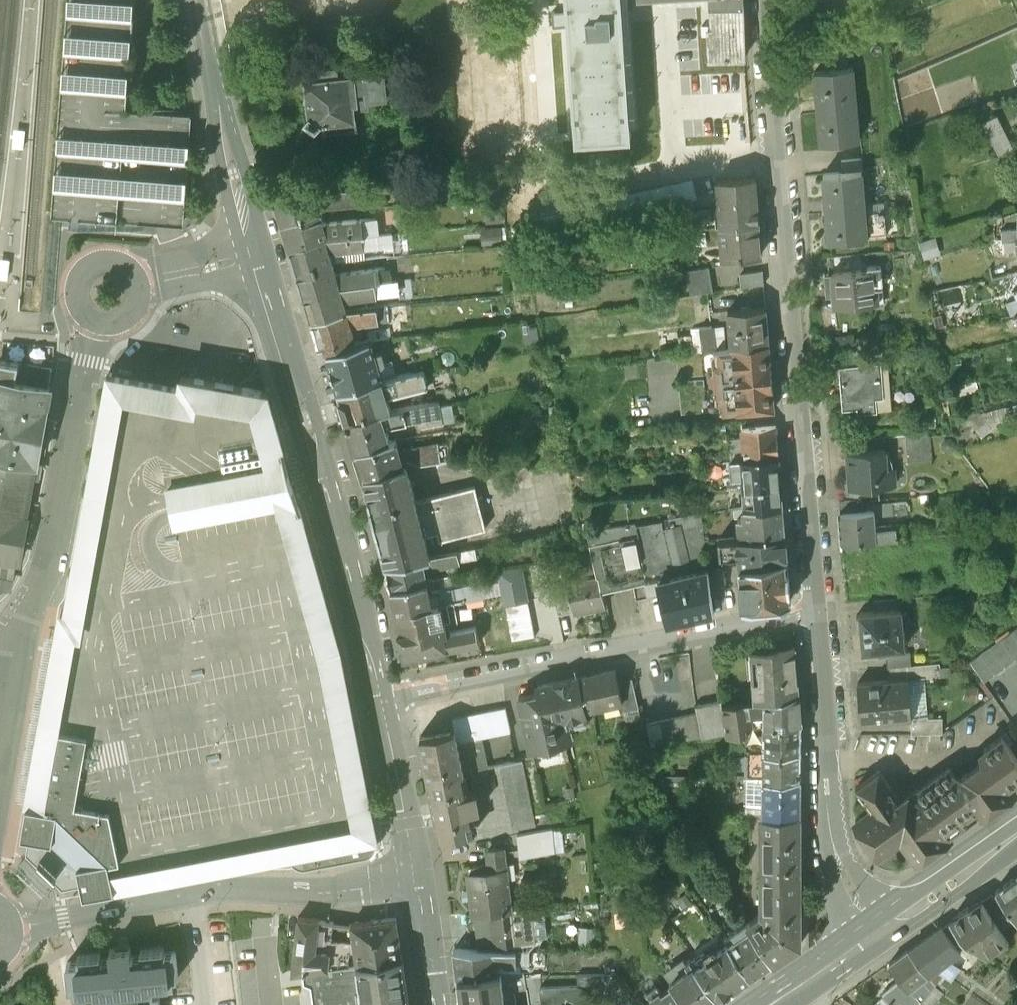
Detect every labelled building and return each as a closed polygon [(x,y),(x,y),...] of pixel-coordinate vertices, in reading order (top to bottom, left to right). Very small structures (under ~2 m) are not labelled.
[(184,228),(192,114),(128,110),(135,0),(68,0),(55,189),(53,216),(69,218),(68,228),(142,235),(143,225),(165,226),(184,228)] [(576,126),(628,124),(623,0),(571,0),(576,126)] [(713,12),(709,13),(711,44),(747,42),(745,0),(713,0),(713,12)] [(307,74),(311,111),(306,116),(316,125),(320,119),(323,118),(324,132),(357,128),(353,97),(388,93),(385,66),(355,70),(353,58),(322,61),(323,73),(307,74)] [(851,65),(815,68),(821,139),(857,136),(851,65)] [(985,120),(1003,154),(1016,146),(1000,113),(985,120)] [(722,217),(760,214),(756,166),(718,170),(722,217)] [(830,237),(887,231),(885,213),(865,215),(861,170),(824,173),(830,237)] [(356,184),(273,190),(282,222),(320,211),(322,210),(319,201),(326,202),(357,199),(356,184)] [(502,199),(485,201),(486,219),(504,217),(502,199)] [(691,208),(691,221),(701,220),(701,207),(691,208)] [(362,219),(323,223),(320,211),(282,222),(290,248),(327,236),(362,233),(364,233),(362,221),(362,219)] [(760,214),(722,217),(725,247),(762,244),(760,214)] [(367,221),(362,221),(364,233),(378,231),(376,218),(367,219),(367,221)] [(1016,231),(1016,221),(1002,222),(1003,225),(998,225),(998,232),(1016,231)] [(501,222),(481,223),(482,239),(502,238),(501,222)] [(392,230),(378,231),(364,233),(362,233),(363,248),(383,246),(383,252),(394,251),(392,230)] [(1016,242),(1016,234),(1016,231),(998,232),(998,239),(1003,238),(1003,243),(1016,242)] [(363,248),(362,233),(327,236),(290,248),(297,273),(332,262),(328,251),(363,248)] [(831,253),(833,269),(869,266),(868,261),(867,250),(831,253)] [(689,261),(693,286),(715,282),(711,258),(689,261)] [(768,259),(743,260),(744,273),(768,271),(768,259)] [(869,266),(833,269),(833,270),(834,290),(835,302),(873,299),(878,298),(877,283),(884,283),(882,260),(868,261),(869,266)] [(304,296),(340,286),(372,283),(370,269),(335,273),(332,262),(297,273),(304,296)] [(372,283),(375,282),(388,281),(386,267),(370,269),(372,283)] [(388,281),(375,282),(377,296),(393,294),(391,280),(388,281)] [(346,309),(343,299),(377,296),(375,282),(372,283),(340,286),(304,296),(311,320),(346,309)] [(729,300),(732,338),(770,333),(766,297),(752,298),(752,294),(740,294),(740,299),(729,300)] [(387,305),(377,306),(378,322),(389,320),(387,305)] [(377,306),(346,309),(311,320),(319,346),(354,336),(350,324),(378,322),(377,306)] [(703,342),(716,340),(713,316),(693,319),(696,342),(703,342)] [(732,338),(716,340),(721,401),(739,400),(739,401),(775,398),(770,333),(732,338)] [(378,366),(381,362),(385,361),(382,349),(373,351),(369,338),(327,351),(331,365),(330,366),(333,378),(334,378),(338,391),(382,378),(378,366)] [(705,366),(703,342),(696,342),(679,345),(680,367),(705,366)] [(840,362),(844,403),(859,402),(859,406),(876,405),(875,392),(883,392),(880,359),(840,362)] [(0,361),(0,565),(16,567),(20,568),(29,519),(25,519),(36,458),(52,371),(0,361)] [(403,373),(407,388),(427,382),(423,368),(403,373)] [(338,391),(346,419),(391,408),(386,394),(407,388),(403,373),(382,378),(338,391)] [(26,806),(21,834),(28,835),(25,858),(26,859),(44,876),(61,893),(85,888),(86,897),(289,857),(290,860),(293,863),(295,865),(298,867),(302,868),(308,868),(368,856),(373,852),(376,841),(339,649),(291,479),(267,393),(182,378),(180,387),(108,375),(67,613),(62,612),(56,642),(26,806)] [(395,407),(404,406),(409,405),(408,399),(394,401),(395,407)] [(439,399),(409,405),(404,406),(407,420),(418,418),(420,429),(445,424),(442,411),(449,410),(447,403),(440,405),(439,399)] [(391,408),(346,419),(356,450),(391,440),(384,419),(390,417),(391,423),(407,420),(404,406),(395,407),(391,408)] [(744,445),(745,452),(779,449),(776,417),(743,420),(744,445)] [(906,430),(909,455),(933,453),(930,428),(906,430)] [(396,439),(391,440),(356,450),(364,477),(407,465),(425,462),(423,445),(399,449),(396,439)] [(423,445),(425,462),(442,459),(439,442),(423,445)] [(745,452),(744,445),(734,446),(735,454),(741,453),(745,452)] [(885,446),(884,445),(847,448),(849,468),(850,468),(851,483),(866,482),(867,483),(868,484),(870,484),(872,484),(874,483),(875,482),(876,481),(895,480),(894,462),(887,462),(885,446)] [(741,453),(743,480),(781,477),(779,449),(745,452),(741,453)] [(407,465),(364,477),(367,490),(410,481),(407,465)] [(709,476),(709,484),(727,482),(727,474),(709,476)] [(743,480),(745,501),(783,498),(781,477),(743,480)] [(410,481),(367,490),(386,567),(430,558),(424,536),(438,533),(440,542),(486,530),(475,486),(416,501),(410,481)] [(747,532),(786,529),(783,498),(745,501),(747,532)] [(877,536),(876,523),(875,506),(840,509),(843,539),(877,536)] [(658,575),(708,563),(702,507),(636,518),(638,531),(647,577),(658,575)] [(883,521),(876,523),(877,536),(905,534),(904,525),(909,525),(908,519),(883,521)] [(739,547),(740,559),(788,551),(786,529),(747,532),(719,534),(721,549),(739,547)] [(596,574),(599,587),(644,578),(647,577),(638,531),(590,540),(596,574)] [(788,551),(740,559),(744,599),(791,596),(788,551)] [(438,557),(440,569),(461,564),(459,559),(453,560),(452,553),(438,557)] [(425,572),(440,569),(438,557),(430,558),(386,567),(391,591),(427,583),(425,572)] [(708,563),(712,588),(725,586),(722,562),(708,563)] [(658,575),(661,585),(668,618),(714,607),(712,588),(708,563),(658,575)] [(522,564),(498,569),(505,604),(529,600),(522,564)] [(11,593),(16,567),(0,565),(0,591),(11,593)] [(596,574),(567,580),(574,610),(602,604),(599,587),(596,574)] [(661,585),(658,575),(647,577),(644,578),(647,588),(661,585)] [(567,580),(551,583),(558,613),(574,610),(567,580)] [(429,593),(427,583),(391,591),(395,613),(451,602),(448,589),(429,593)] [(448,589),(451,602),(454,601),(465,599),(462,586),(448,589)] [(876,609),(901,607),(900,595),(875,597),(876,609)] [(458,623),(454,601),(451,602),(395,613),(404,657),(480,641),(476,626),(451,631),(449,625),(458,623)] [(858,613),(859,626),(862,626),(864,646),(886,644),(903,643),(904,643),(903,624),(908,624),(906,608),(901,608),(901,607),(876,609),(861,610),(861,612),(858,613)] [(1016,654),(1016,624),(970,657),(984,677),(1016,654)] [(42,639),(12,804),(26,806),(56,642),(42,639)] [(751,644),(756,696),(766,694),(799,690),(795,640),(751,644)] [(904,648),(903,643),(886,644),(888,664),(908,662),(910,662),(909,648),(904,648)] [(689,652),(677,653),(679,675),(691,674),(689,652)] [(910,662),(908,662),(909,675),(925,674),(941,672),(940,660),(910,662)] [(580,675),(587,707),(621,699),(623,699),(618,678),(616,667),(580,675)] [(912,715),(929,715),(925,674),(909,675),(858,679),(860,699),(859,699),(860,719),(912,715)] [(530,749),(531,749),(562,742),(560,734),(571,731),(568,717),(588,713),(587,707),(580,675),(537,683),(539,692),(519,697),(530,749)] [(623,699),(621,699),(623,709),(639,706),(632,675),(618,678),(623,699)] [(765,719),(801,719),(799,690),(766,694),(765,719)] [(727,724),(746,721),(746,719),(754,717),(750,697),(724,701),(724,704),(727,724)] [(724,704),(697,708),(698,709),(702,733),(727,728),(727,724),(724,704)] [(452,718),(454,730),(463,772),(488,767),(482,739),(511,733),(505,707),(452,718)] [(646,721),(651,744),(702,733),(698,709),(646,721)] [(912,715),(912,731),(943,730),(942,714),(929,715),(912,715)] [(765,722),(765,746),(801,746),(801,719),(765,719),(765,722)] [(754,746),(765,746),(765,722),(746,721),(745,746),(754,746)] [(463,772),(454,730),(420,737),(428,779),(463,772)] [(531,749),(535,768),(577,760),(571,731),(560,734),(562,742),(531,749)] [(861,814),(884,847),(900,836),(912,852),(945,828),(947,831),(979,808),(977,806),(1010,782),(1008,779),(1016,773),(1016,756),(1002,734),(985,746),(990,752),(958,774),(951,765),(902,799),(880,768),(862,780),(878,802),(872,806),(861,814)] [(765,752),(765,774),(801,774),(801,746),(765,746),(765,752)] [(522,761),(500,765),(512,829),(534,825),(522,761)] [(428,779),(440,839),(474,832),(470,811),(476,810),(473,792),(466,793),(463,772),(428,779)] [(764,774),(763,810),(800,810),(801,774),(765,774),(764,774)] [(862,780),(858,783),(872,806),(878,802),(862,780)] [(977,806),(979,808),(981,812),(1015,788),(1010,782),(977,806)] [(773,961),(801,942),(800,810),(763,810),(761,810),(762,912),(747,922),(773,961)] [(884,847),(861,814),(855,818),(878,851),(884,847)] [(555,851),(551,828),(516,835),(521,857),(555,851)] [(945,828),(912,852),(916,858),(949,834),(947,831),(945,828)] [(475,915),(510,912),(503,848),(488,850),(490,866),(472,868),(473,876),(469,876),(474,916),(475,915)] [(45,907),(61,893),(44,876),(26,859),(11,874),(45,907)] [(995,887),(1016,918),(1016,917),(1016,871),(995,887)] [(1000,925),(1011,918),(991,890),(980,897),(1000,925)] [(959,927),(961,930),(986,949),(1006,935),(1000,925),(980,897),(969,905),(968,903),(958,909),(959,911),(951,916),(959,927)] [(479,949),(499,949),(514,947),(510,912),(475,915),(479,949)] [(951,916),(944,921),(952,932),(959,927),(951,916)] [(301,977),(327,974),(328,962),(314,960),(318,924),(298,922),(292,978),(301,977)] [(357,970),(401,964),(395,922),(351,928),(357,970)] [(773,961),(747,922),(725,937),(752,975),(773,961)] [(908,947),(929,970),(936,965),(960,947),(942,923),(908,947)] [(965,933),(958,939),(965,948),(972,943),(965,933)] [(719,999),(752,975),(725,937),(691,961),(719,997),(719,999)] [(906,1004),(912,1004),(933,982),(936,979),(929,970),(908,947),(890,959),(902,975),(884,990),(894,1004),(903,999),(906,1004)] [(65,970),(67,995),(72,995),(72,1001),(95,999),(95,1004),(157,1004),(157,1003),(151,1004),(150,994),(172,991),(172,985),(176,985),(173,960),(163,961),(162,955),(139,957),(139,963),(130,964),(129,954),(108,956),(109,966),(99,967),(99,961),(76,964),(76,969),(65,970)] [(495,977),(494,968),(529,967),(530,954),(454,954),(457,981),(495,977)] [(691,961),(690,960),(667,977),(674,985),(689,1004),(709,1004),(719,997),(691,961)] [(302,989),(309,992),(311,1004),(406,1004),(401,964),(357,970),(327,974),(301,977),(302,989)] [(929,970),(936,979),(943,972),(936,965),(929,970)] [(514,994),(503,995),(501,976),(495,977),(457,981),(460,1004),(515,1004),(514,994)] [(526,992),(525,981),(524,976),(501,976),(503,995),(514,994),(526,992)] [(578,977),(578,988),(602,998),(611,976),(578,977)] [(602,998),(578,988),(541,990),(540,981),(525,981),(526,992),(528,1004),(599,1004),(602,998)] [(933,982),(918,1003),(920,1004),(932,1004),(944,990),(933,982)] [(674,985),(662,995),(657,988),(647,995),(653,1002),(648,1004),(689,1004),(674,985)]
